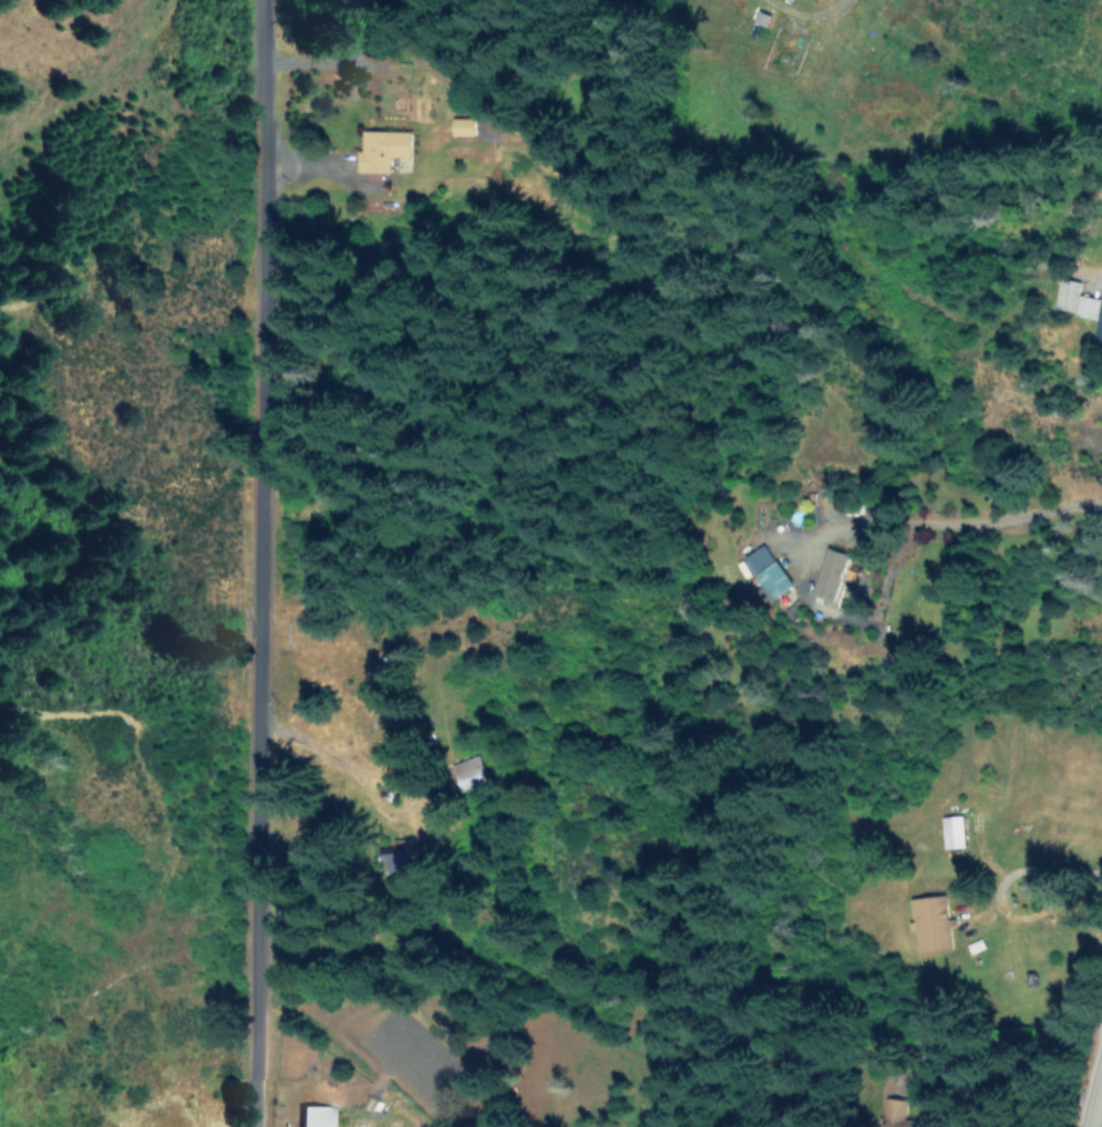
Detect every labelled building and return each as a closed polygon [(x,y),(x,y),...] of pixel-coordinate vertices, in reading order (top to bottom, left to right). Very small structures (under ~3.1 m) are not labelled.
[(477,117),(455,116),(454,134),(476,134),(477,117)] [(391,155),(413,156),(414,130),(365,128),(364,150),(357,150),(357,170),(391,171),(391,155)] [(1077,293),(1079,281),(1056,277),(1051,309),(1095,316),(1091,342),(1101,343),(1101,297),(1077,293)] [(768,599),(791,586),(766,541),(743,554),(768,599)] [(850,552),(828,545),(813,594),(835,601),(850,552)] [(897,649),(913,650),(913,638),(898,637),(897,649)] [(965,847),(963,815),(942,816),(943,848),(965,847)] [(953,948),(950,925),(951,925),(947,894),(911,898),(917,951),(953,948)] [(302,1106),(302,1126),(333,1126),(333,1107),(302,1106)]
